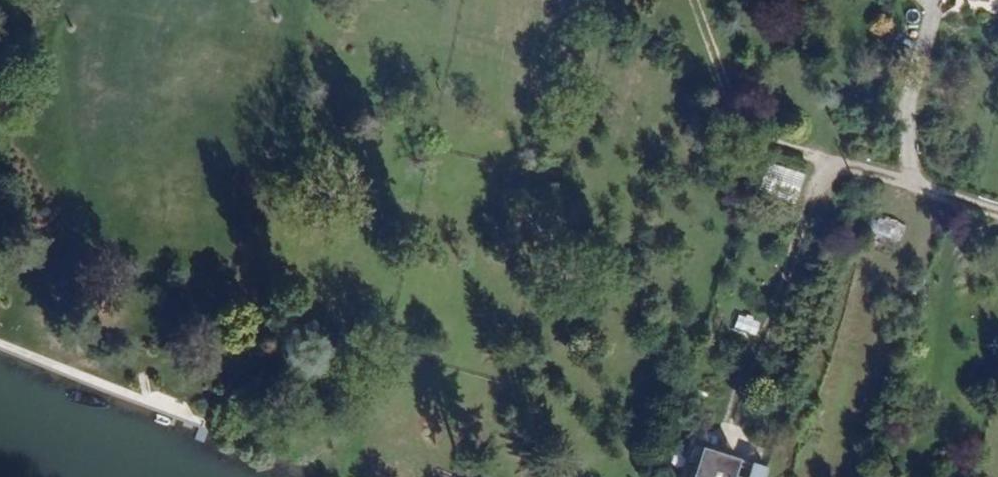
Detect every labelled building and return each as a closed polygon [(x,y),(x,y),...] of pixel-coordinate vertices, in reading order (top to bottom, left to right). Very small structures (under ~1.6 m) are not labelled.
[(580,0),(560,0),(559,6),(578,10),(580,0)] [(871,244),(899,251),(907,222),(878,214),(871,244)] [(698,453),(691,476),(712,476),(717,459),(698,453)] [(712,476),(729,476),(733,464),(717,459),(712,476)]
